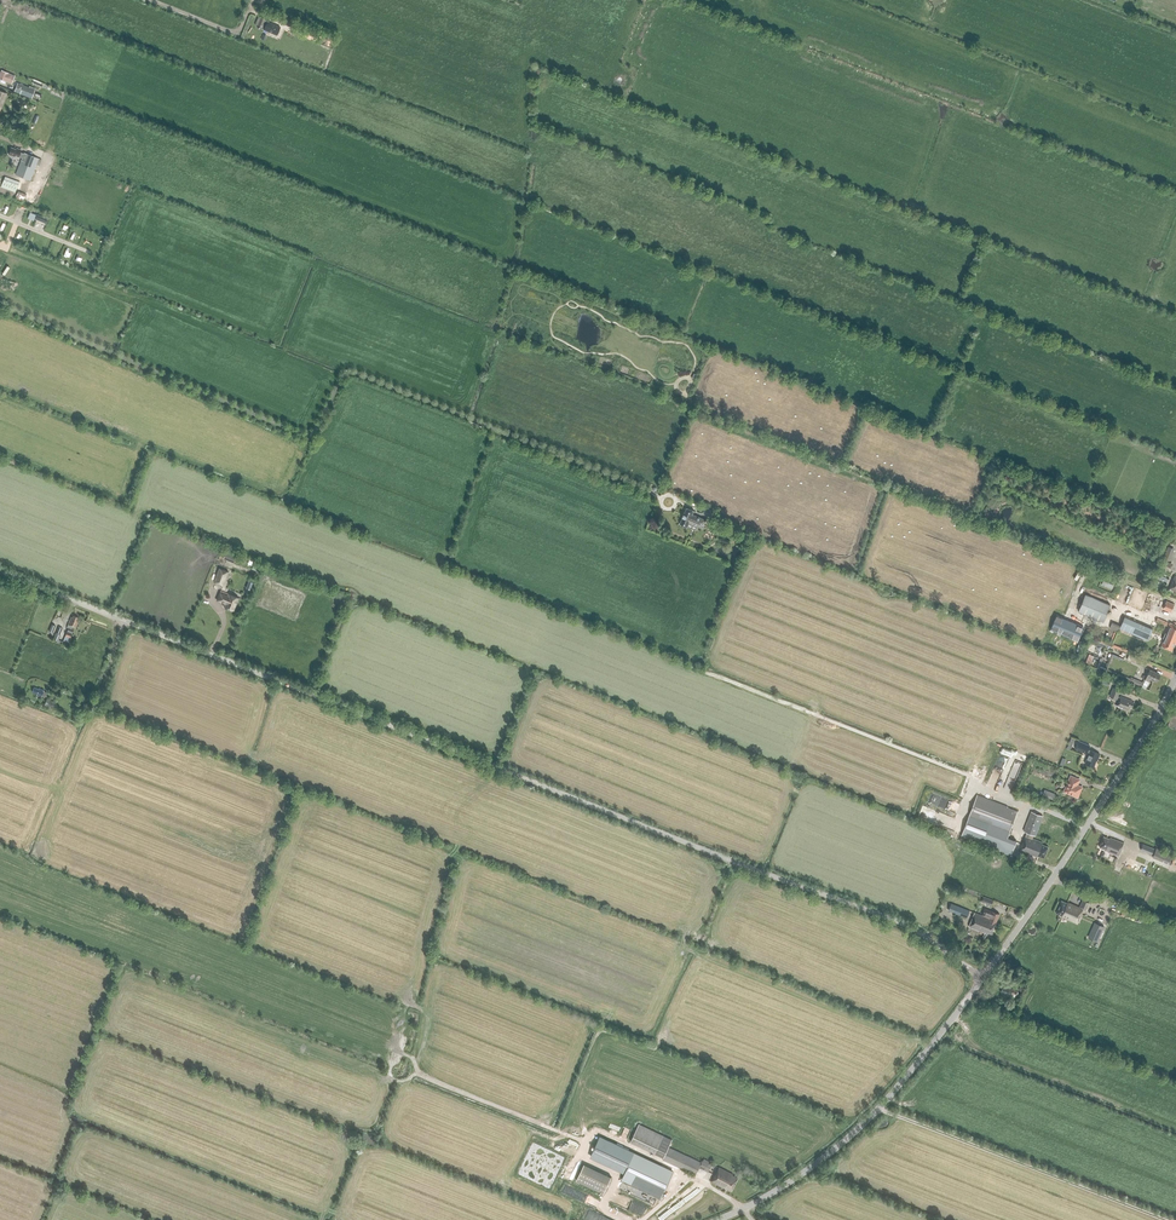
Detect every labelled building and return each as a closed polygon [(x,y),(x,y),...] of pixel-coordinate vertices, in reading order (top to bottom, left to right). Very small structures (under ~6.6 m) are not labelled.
[(277,35),(281,26),(268,21),(268,22),(266,21),(266,20),(263,19),(263,18),(259,16),(256,24),(258,25),(257,26),(262,29),(277,35)] [(295,20),(284,16),(282,22),(292,26),(295,20)] [(15,76),(1,70),(0,74),(0,79),(11,84),(15,76)] [(31,98),(34,90),(18,83),(14,91),(31,98)] [(21,150),(17,148),(16,149),(11,147),(9,154),(14,156),(15,155),(19,157),(19,156),(22,157),(21,159),(17,169),(15,174),(30,180),(37,163),(39,164),(41,159),(24,152),(24,153),(20,152),(21,150)] [(4,176),(3,181),(1,187),(15,192),(19,182),(4,176)] [(15,196),(24,199),(26,194),(18,191),(15,196)] [(702,506),(700,513),(712,518),(714,511),(702,506)] [(694,510),(687,507),(680,524),(687,527),(689,523),(702,528),(706,520),(692,514),(694,510)] [(1170,561),(1174,549),(1168,546),(1163,558),(1170,561)] [(223,550),(222,559),(236,562),(237,553),(223,550)] [(1170,564),(1164,561),(1161,569),(1167,571),(1170,564)] [(214,582),(223,585),(228,572),(219,568),(214,582)] [(229,594),(228,595),(220,592),(217,600),(225,604),(228,605),(227,608),(234,610),(239,598),(229,594)] [(1103,624),(1110,607),(1085,597),(1078,614),(1103,624)] [(1166,600),(1163,608),(1171,612),(1174,604),(1166,600)] [(67,627),(68,628),(71,629),(73,626),(75,627),(79,620),(77,619),(78,617),(73,615),(72,617),(71,617),(68,624),(67,627)] [(1077,641),(1083,627),(1057,615),(1051,629),(1077,641)] [(1119,628),(1147,640),(1152,629),(1124,617),(1119,628)] [(1165,640),(1162,646),(1172,651),(1175,644),(1175,626),(1170,623),(1163,639),(1165,640)] [(59,626),(53,639),(58,641),(61,635),(59,634),(62,628),(59,626)] [(1127,659),(1137,663),(1138,659),(1128,655),(1127,659)] [(1160,674),(1149,670),(1146,677),(1143,676),(1142,679),(1145,680),(1142,687),(1146,689),(1150,679),(1157,681),(1160,674)] [(32,692),(37,694),(36,695),(41,697),(42,695),(45,696),(47,692),(43,691),(44,690),(39,688),(38,689),(34,687),(32,692)] [(1132,700),(1121,696),(1120,697),(1118,696),(1120,690),(1114,688),(1110,697),(1117,699),(1119,700),(1117,706),(1128,710),(1130,706),(1132,707),(1134,703),(1131,702),(1132,700)] [(52,709),(52,707),(55,702),(47,699),(44,706),(52,709)] [(1079,740),(1076,748),(1089,754),(1085,764),(1093,767),(1097,758),(1098,759),(1100,755),(1091,751),(1090,751),(1088,750),(1090,745),(1079,740)] [(1082,788),(1077,785),(1079,780),(1071,777),(1065,791),(1077,797),(1082,788)] [(1052,799),(1055,794),(1045,790),(1042,795),(1052,799)] [(1011,855),(1016,841),(1007,838),(1017,811),(977,796),(968,819),(988,826),(981,844),(1011,855)] [(1032,839),(1033,835),(1035,836),(1042,816),(1031,812),(1024,832),(1027,833),(1020,851),(1028,854),(1029,853),(1031,854),(1031,855),(1037,857),(1038,855),(1044,858),(1048,847),(1042,845),(1043,843),(1032,839)] [(1118,856),(1123,843),(1110,838),(1110,839),(1104,837),(1099,847),(1105,849),(1105,851),(1118,856)] [(1154,849),(1143,844),(1141,850),(1152,854),(1154,849)] [(1156,846),(1151,856),(1170,864),(1174,855),(1156,846)] [(993,900),(984,896),(982,902),(991,906),(993,900)] [(1061,901),(1056,913),(1062,916),(1061,917),(1077,924),(1081,914),(1080,914),(1082,909),(1086,910),(1089,903),(1083,900),(1079,908),(1067,902),(1067,904),(1061,901)] [(949,911),(966,918),(969,911),(951,904),(949,911)] [(988,918),(974,913),(969,927),(984,933),(984,934),(986,935),(987,932),(992,934),(996,923),(999,914),(992,911),(992,912),(984,909),(982,915),(989,918),(988,918)] [(1090,933),(1095,935),(1093,940),(1097,942),(1104,927),(1095,922),(1090,933)] [(1009,996),(1010,993),(1016,995),(1017,992),(1011,990),(1012,989),(1003,985),(1000,991),(1005,993),(1005,994),(1009,996)] [(630,1142),(663,1158),(668,1147),(671,1140),(638,1124),(630,1142)] [(661,1197),(672,1172),(633,1154),(600,1137),(591,1156),(624,1172),(622,1178),(661,1197)] [(708,1171),(712,1163),(703,1159),(701,1163),(668,1147),(663,1158),(662,1160),(695,1175),(699,1167),(708,1171)] [(603,1193),(610,1175),(581,1164),(574,1181),(603,1193)] [(732,1176),(732,1175),(719,1168),(712,1182),(731,1192),(738,1179),(732,1176)] [(641,1216),(646,1208),(632,1201),(628,1209),(641,1216)]
